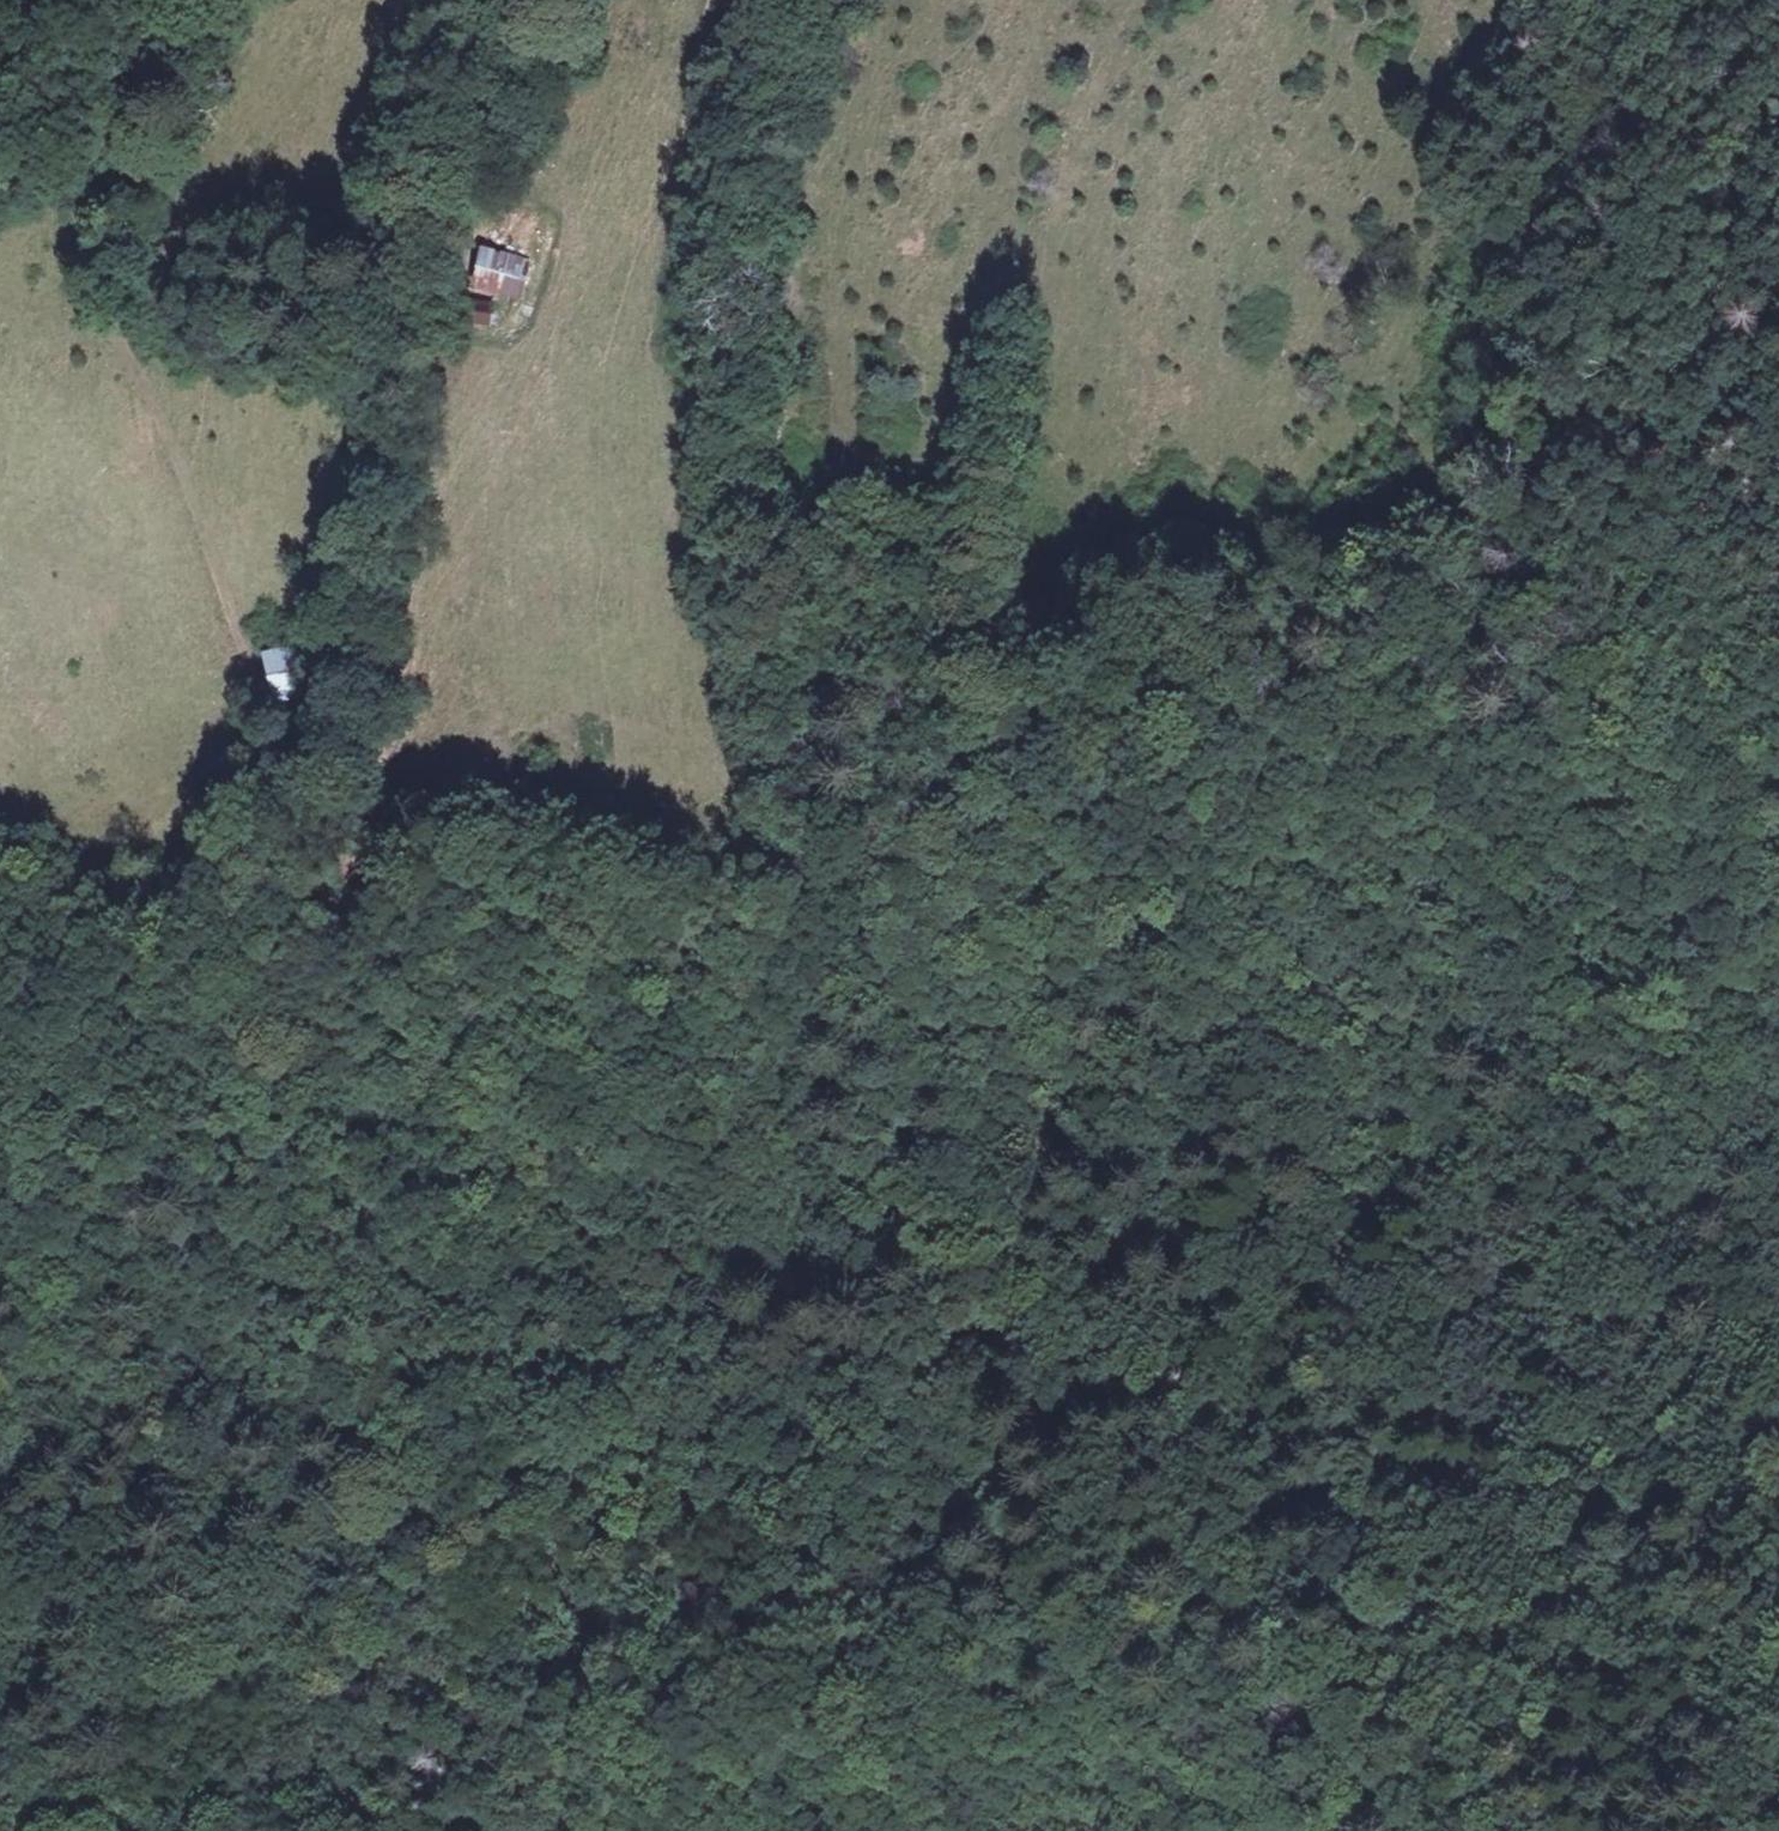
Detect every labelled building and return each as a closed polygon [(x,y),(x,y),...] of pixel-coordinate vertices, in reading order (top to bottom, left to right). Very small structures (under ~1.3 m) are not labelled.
[(491,274),(485,289),(511,298),(515,281),(491,274)] [(472,306),(466,320),(487,329),(492,314),(472,306)] [(261,651),(264,700),(311,697),(308,648),(261,651)]
